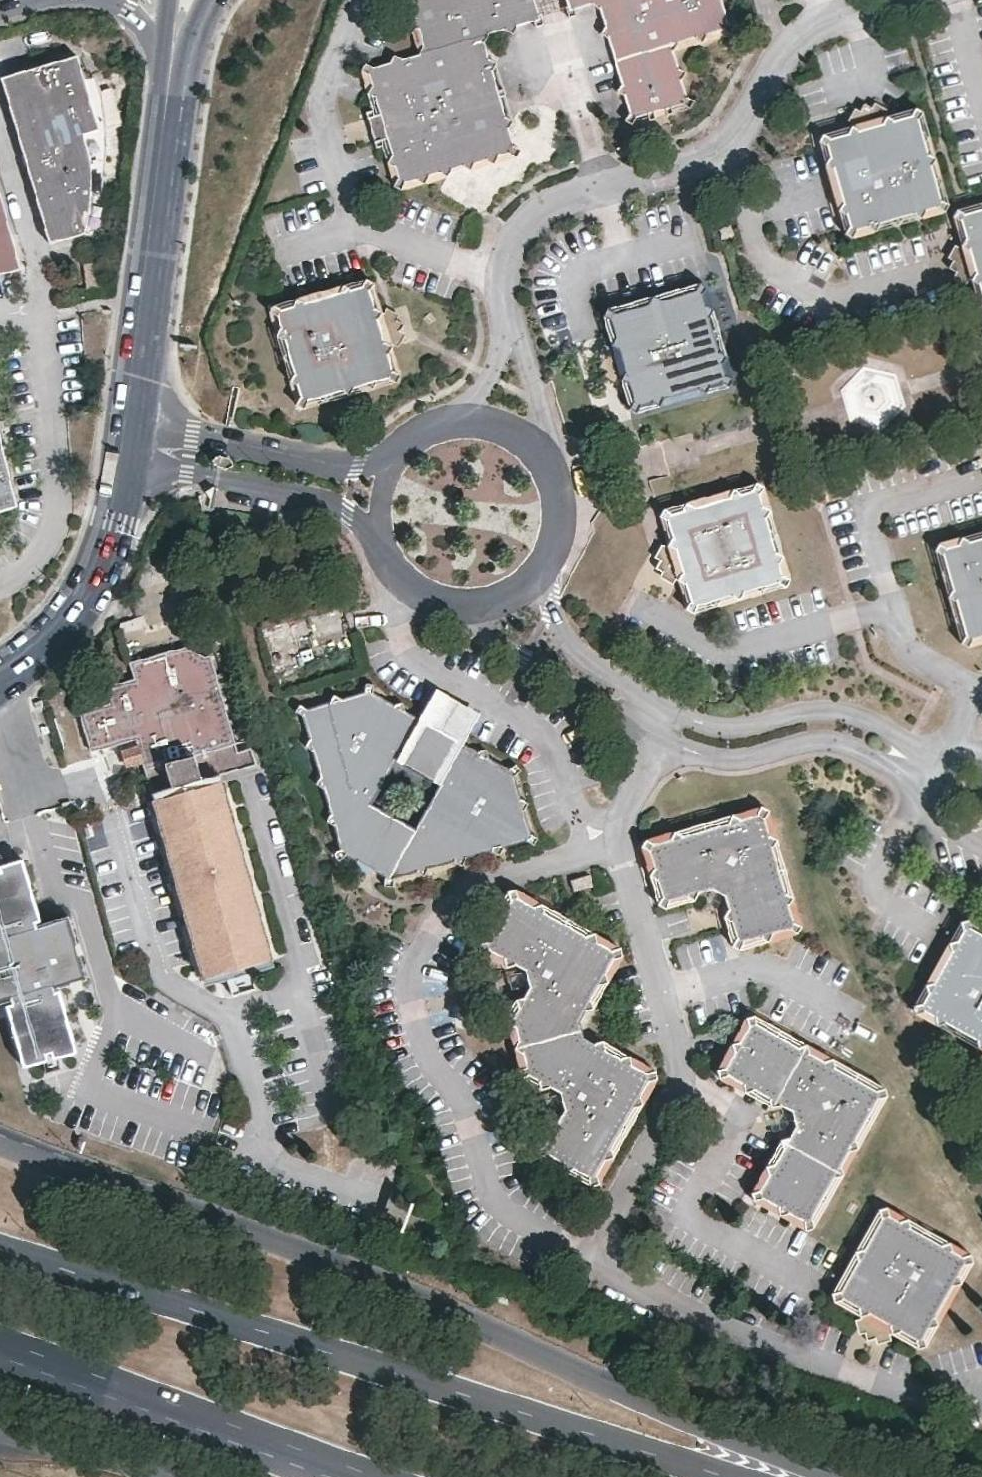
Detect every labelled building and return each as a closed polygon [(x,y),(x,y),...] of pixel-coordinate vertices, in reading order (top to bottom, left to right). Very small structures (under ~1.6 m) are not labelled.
[(410,0),(415,16),(411,24),(419,29),(423,45),(420,53),(400,59),(393,55),(389,61),(371,67),(365,63),(361,70),(370,75),(372,86),(368,92),(376,97),(381,113),(388,139),(393,155),(388,163),(395,168),(398,177),(394,186),(401,189),(406,181),(416,179),(425,183),(430,174),(438,172),(447,177),(452,168),(463,165),(471,169),(474,162),(487,158),(494,163),(499,155),(509,152),(516,156),(520,149),(513,146),(508,129),(513,121),(505,117),(492,70),(496,63),(488,59),(483,42),(489,32),(504,29),(512,33),(518,25),(534,21),(535,26),(541,25),(544,24),(541,14),(538,14),(534,0),(410,0)] [(563,8),(597,1),(622,114),(683,101),(669,39),(727,26),(722,0),(561,0),(563,8)] [(2,77),(49,244),(79,235),(90,167),(89,165),(88,163),(80,136),(94,133),(72,56),(2,77)] [(917,119),(921,112),(914,108),(909,116),(894,120),(886,116),(881,124),(858,130),(850,127),(845,135),(830,139),(822,135),(818,142),(826,146),(828,156),(823,164),(830,168),(836,180),(832,188),(839,193),(842,203),(837,211),(845,216),(848,225),(844,234),(851,238),(855,230),(866,227),(874,231),(877,223),(887,221),(895,224),(900,217),(911,214),(920,219),(926,210),(936,207),(944,212),(948,205),(940,201),(937,190),(940,182),(934,177),(931,167),(934,158),(927,154),(924,143),(927,135),(919,130),(917,119)] [(388,139),(381,113),(375,114),(374,111),(367,112),(378,147),(384,145),(382,140),(388,139)] [(20,269),(0,192),(0,274),(20,269)] [(979,203),(974,211),(963,214),(956,209),(952,217),(960,221),(965,238),(961,246),(968,250),(975,273),(970,280),(978,284),(981,299),(981,204),(979,203)] [(732,234),(727,215),(714,219),(720,238),(732,234)] [(368,292),(373,283),(366,280),(362,287),(352,289),(343,285),(338,294),(328,296),(319,292),(315,300),(306,302),(297,298),(293,306),(281,309),(274,305),(270,312),(277,316),(280,328),(275,335),(284,339),(287,349),(282,358),(290,362),(293,373),(289,382),(297,386),(300,395),(295,404),(302,407),(307,400),(317,397),(325,401),(329,393),(341,391),(349,396),(354,386),(363,384),(372,388),(377,379),(386,378),(396,382),(399,375),(392,370),(386,354),(391,346),(383,340),(376,320),(381,312),(372,307),(368,292)] [(702,295),(705,287),(699,283),(695,291),(685,293),(675,288),(671,297),(659,300),(652,296),(647,304),(637,306),(628,302),(623,311),(613,314),(606,309),(602,316),(610,320),(615,338),(610,345),(618,349),(624,372),(621,379),(628,383),(633,399),(628,408),(634,412),(640,404),(650,401),(658,406),(664,396),(674,394),(682,399),(686,392),(696,388),(705,393),(710,384),(720,382),(728,386),(732,379),(725,375),(722,364),(726,356),(718,352),(715,342),(719,333),(711,329),(708,318),(713,309),(704,305),(702,295)] [(16,506),(0,442),(0,510),(16,506)] [(671,537),(668,545),(675,549),(681,571),(677,580),(686,584),(690,599),(685,608),(692,612),(696,604),(707,601),(715,605),(719,598),(729,595),(739,599),(742,591),(754,589),(761,592),(765,585),(776,582),(784,586),(788,579),(781,575),(777,563),(781,555),(773,552),(771,541),(774,533),(767,529),(765,518),(768,509),(760,505),(757,494),(761,487),(754,483),(749,491),(739,493),(731,489),(727,496),(715,500),(707,496),(703,503),(692,507),(684,502),(679,510),(669,513),(663,509),(658,517),(666,521),(671,537)] [(980,539),(969,542),(960,537),(956,546),(945,549),(937,544),(933,551),(942,556),(945,566),(940,574),(948,578),(952,589),(947,597),(955,602),(958,613),(953,622),(962,626),(964,635),(960,644),(966,647),(972,639),(981,636),(981,536),(980,539)] [(135,738),(137,744),(142,762),(151,792),(219,773),(255,764),(250,746),(236,750),(209,655),(204,656),(193,649),(191,643),(129,661),(133,676),(102,684),(107,701),(78,709),(90,750),(135,738)] [(341,699),(334,695),(331,702),(305,710),(299,706),(296,713),(304,716),(309,739),(305,748),(312,751),(320,775),(316,784),(324,788),(332,814),(327,822),(334,825),(341,850),(334,855),(338,860),(347,855),(385,877),(385,886),(393,887),(395,877),(417,871),(424,876),(428,868),(454,860),(461,865),(466,857),(491,848),(501,854),(504,845),(528,839),(534,842),(538,836),(530,833),(525,811),(529,803),(522,800),(514,776),(521,769),(516,765),(510,770),(488,758),(486,749),(476,751),(456,740),(425,722),(405,711),(402,702),(395,705),(373,694),(373,686),(366,685),(364,693),(341,699)] [(443,691),(425,722),(456,740),(473,709),(443,691)] [(125,766),(142,762),(137,744),(120,748),(125,766)] [(220,779),(219,773),(151,792),(152,799),(161,796),(212,782),(220,779)] [(220,779),(212,782),(263,961),(273,958),(222,779),(220,779)] [(263,961),(212,782),(161,796),(211,975),(225,972),(237,968),(248,965),(263,961)] [(201,978),(211,975),(161,796),(152,799),(150,799),(201,978)] [(762,818),(766,809),(759,805),(755,814),(739,818),(731,813),(726,822),(711,827),(702,821),(697,831),(682,835),(673,830),(668,840),(652,844),(644,839),(641,846),(648,849),(653,866),(649,875),(658,880),(662,896),(657,904),(663,907),(667,900),(685,894),(693,900),(696,892),(710,888),(724,896),(727,907),(722,917),(731,921),(735,936),(730,945),(737,949),(743,941),(760,936),(767,941),(772,932),(787,927),(795,932),(800,925),(792,921),(787,905),(791,897),(783,892),(780,878),(784,868),(775,863),(771,847),(775,839),(766,834),(762,818)] [(22,859),(0,865),(0,869),(0,870),(0,1001),(10,998),(12,1003),(6,1005),(23,1065),(46,1059),(44,1053),(51,1051),(53,1057),(75,1051),(58,991),(54,992),(52,986),(67,981),(51,923),(35,927),(34,920),(39,919),(22,859)] [(593,885),(590,873),(571,878),(574,892),(593,885)] [(509,891),(508,892),(511,902),(503,916),(494,919),(497,927),(488,942),(478,944),(480,952),(489,950),(505,958),(507,966),(515,964),(526,970),(531,987),(524,998),(517,1000),(519,1009),(513,1019),(505,1021),(506,1028),(515,1026),(519,1041),(514,1048),(522,1051),(527,1066),(519,1069),(521,1076),(528,1074),(538,1079),(541,1088),(549,1085),(560,1092),(565,1110),(559,1120),(551,1122),(553,1130),(545,1146),(536,1148),(538,1155),(546,1153),(562,1160),(563,1169),(572,1167),(589,1176),(590,1184),(598,1182),(596,1174),(604,1159),(611,1156),(610,1149),(619,1132),(627,1129),(625,1121),(633,1105),(642,1102),(640,1095),(648,1080),(656,1078),(654,1070),(646,1072),(631,1064),(628,1056),(620,1058),(604,1049),(602,1041),(593,1044),(582,1037),(578,1024),(585,1009),(593,1007),(591,1000),(599,984),(608,981),(606,973),(615,958),(622,956),(620,948),(611,951),(597,942),(594,934),(584,936),(571,928),(567,919),(559,922),(544,913),(541,905),(533,907),(518,899),(516,889),(509,891)] [(970,926),(967,918),(959,921),(962,929),(955,939),(947,941),(949,948),(944,959),(936,961),(938,969),(932,980),(924,982),(926,990),(921,1001),(913,1003),(916,1011),(924,1009),(934,1014),(937,1023),(944,1020),(955,1026),(957,1034),(966,1032),(975,1037),(978,1046),(981,1045),(981,933),(970,926)] [(255,987),(248,965),(237,968),(225,972),(231,993),(255,987)] [(868,1113),(875,1098),(886,1095),(884,1088),(873,1089),(859,1081),(857,1073),(847,1076),(834,1068),(831,1058),(821,1060),(809,1054),(806,1044),(797,1047),(782,1038),(779,1029),(770,1032),(755,1023),(752,1014),(745,1016),(748,1024),(739,1040),(730,1042),(732,1052),(724,1067),(715,1069),(718,1076),(727,1074),(741,1082),(744,1092),(753,1089),(768,1097),(770,1107),(780,1104),(791,1111),(794,1124),(787,1137),(780,1139),(782,1147),(774,1163),(765,1165),(767,1174),(759,1188),(750,1192),(752,1200),(762,1197),(776,1205),(778,1214),(788,1211),(802,1219),(805,1229),(813,1227),(811,1217),(817,1205),(827,1201),(824,1192),(833,1176),(842,1173),(840,1164),(848,1149),(856,1147),(853,1139),(862,1124),(870,1122),(868,1113)] [(377,1207),(400,1215),(407,1197),(384,1189),(377,1207)] [(857,1307),(860,1316),(869,1312),(889,1324),(892,1333),(901,1331),(915,1339),(917,1349),(924,1346),(922,1337),(927,1327),(937,1323),(934,1315),(939,1307),(948,1304),(946,1294),(951,1285),(960,1282),(957,1273),(962,1263),(972,1261),(969,1254),(960,1257),(951,1250),(948,1242),(940,1245),(930,1239),(927,1231),(919,1233),(908,1227),(906,1218),(898,1221),(887,1215),(885,1207),(878,1209),(880,1219),(875,1228),(866,1230),(869,1239),(862,1250),(854,1252),(857,1260),(851,1271),(842,1273),(844,1283),(840,1290),(832,1293),(833,1301),(842,1299),(857,1307)]
